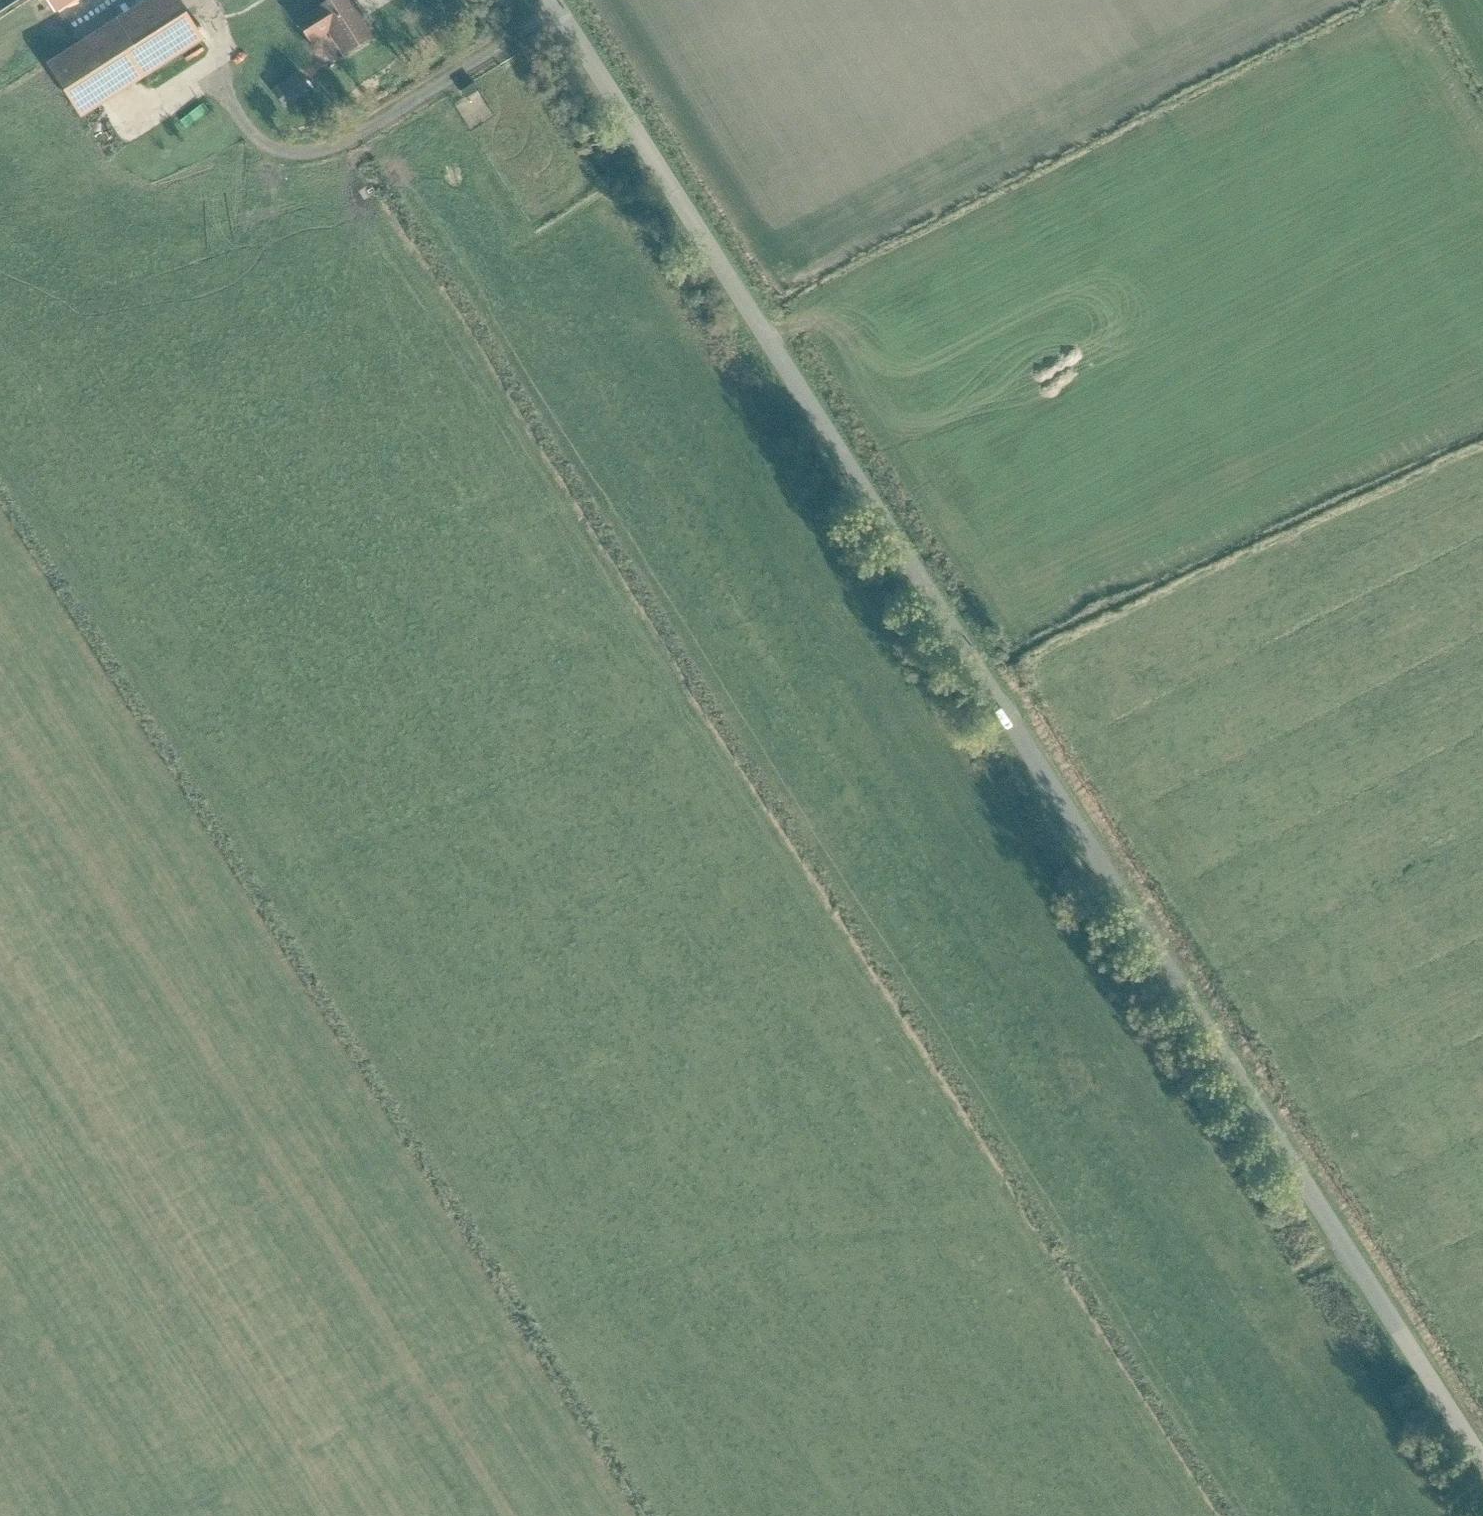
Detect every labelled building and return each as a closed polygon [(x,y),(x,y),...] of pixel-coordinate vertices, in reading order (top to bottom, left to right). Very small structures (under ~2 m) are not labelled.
[(84,119),(209,42),(183,0),(160,0),(52,66),(84,119)] [(58,10),(73,0),(52,0),(58,10)] [(318,41),(335,31),(347,50),(382,29),(364,0),(337,0),(322,9),(305,19),(318,41)] [(285,106),(311,84),(296,66),(270,88),(285,106)]
